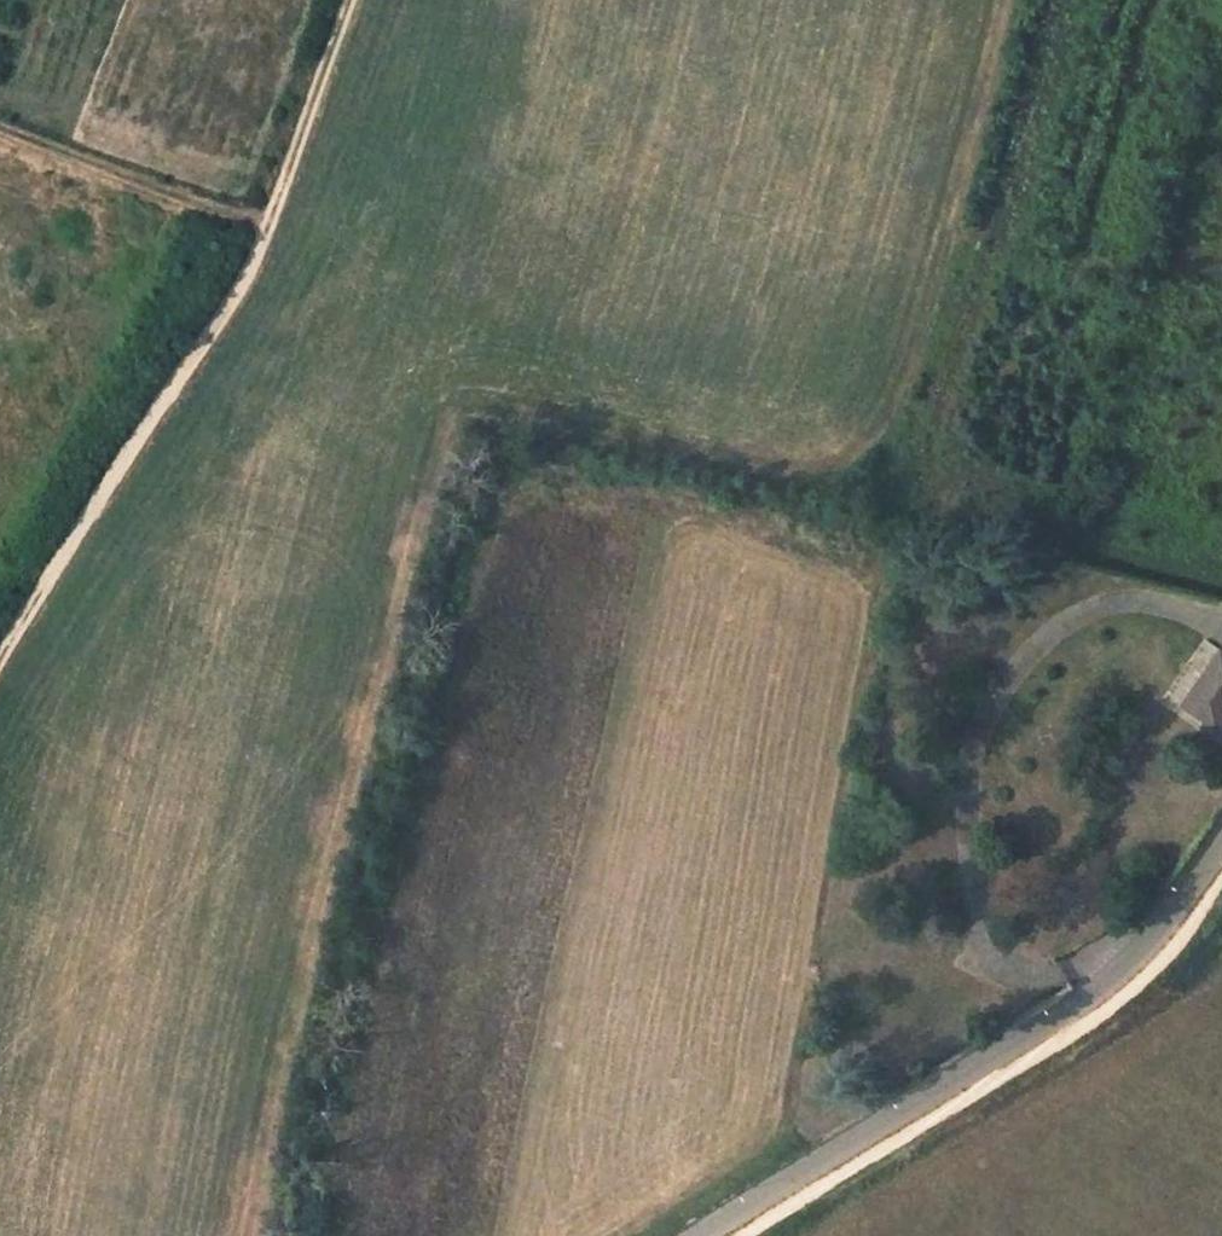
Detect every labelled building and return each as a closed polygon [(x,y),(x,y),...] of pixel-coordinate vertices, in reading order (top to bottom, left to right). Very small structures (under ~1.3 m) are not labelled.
[(1184,703),(1216,726),(1221,718),(1221,651),(1184,703)]
